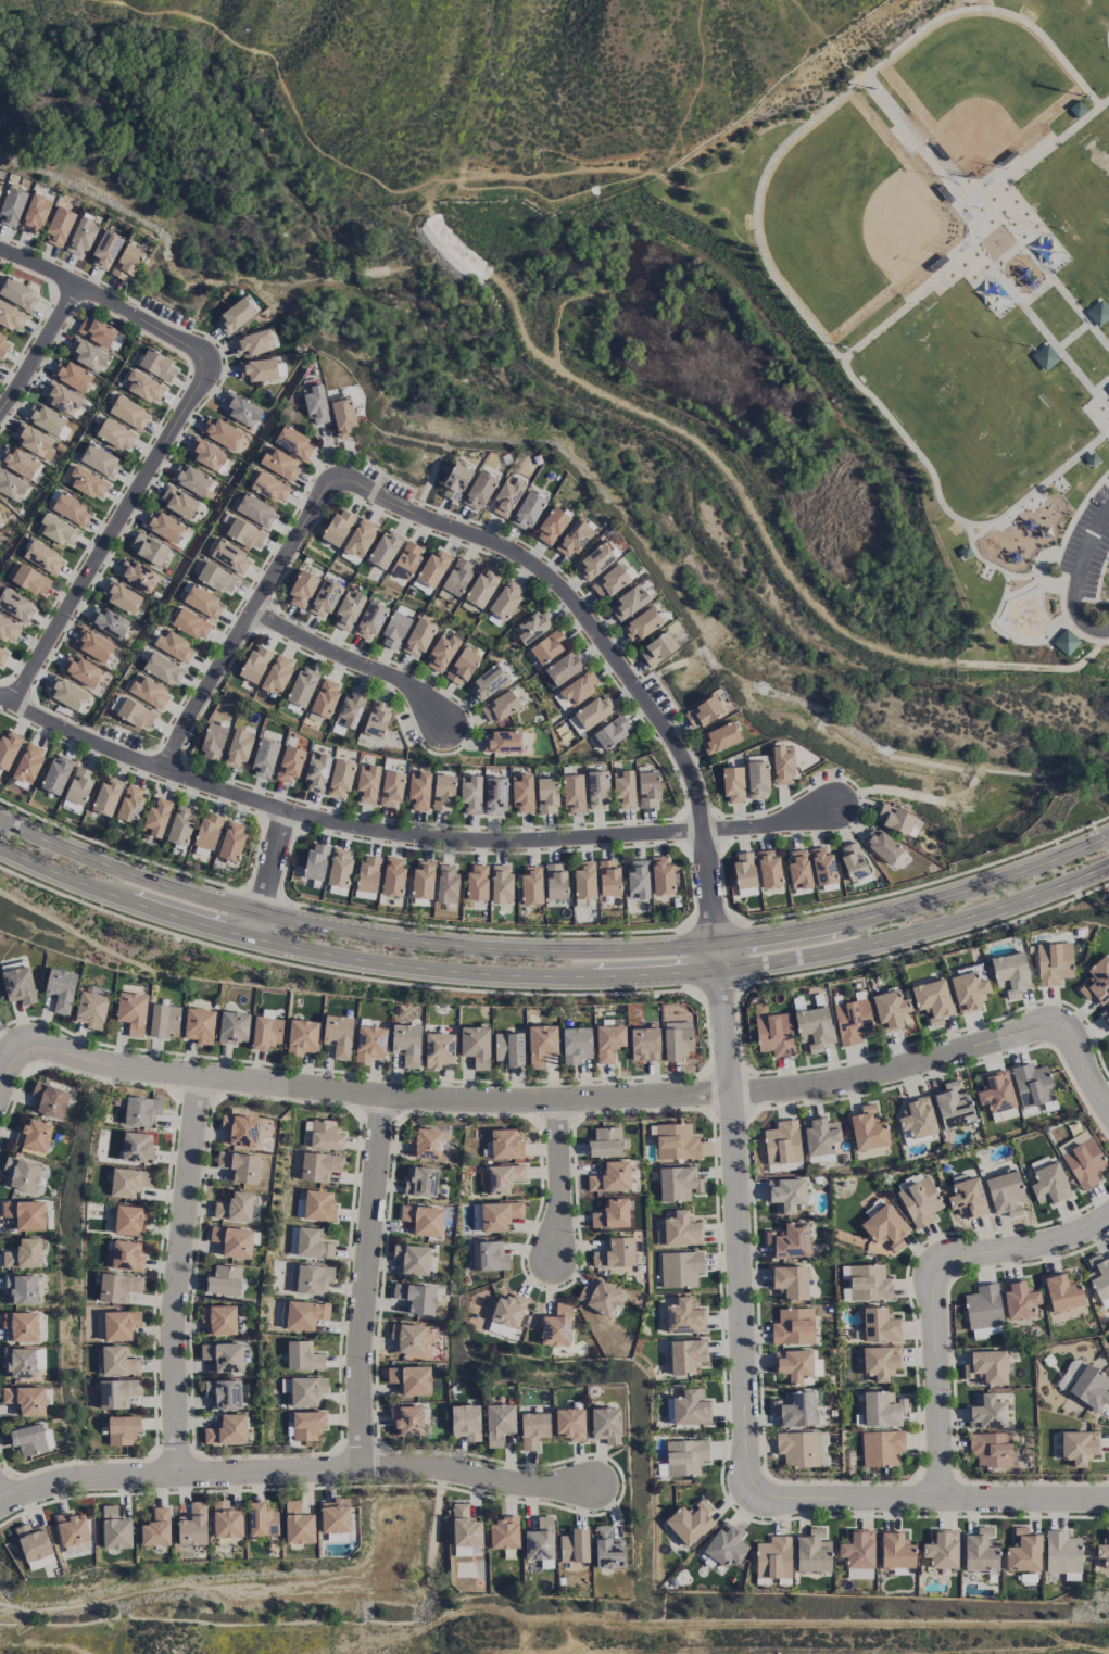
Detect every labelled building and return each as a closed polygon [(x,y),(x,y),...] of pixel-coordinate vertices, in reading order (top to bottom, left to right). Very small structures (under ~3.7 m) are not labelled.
[(1078,100),(1086,110),(1076,117),(1068,108),(1078,100)] [(9,186),(0,208),(0,221),(14,227),(28,193),(9,186)] [(19,228),(37,235),(51,200),(33,193),(19,228)] [(44,242),(63,248),(74,212),(55,206),(44,242)] [(66,252),(85,258),(97,222),(79,215),(66,252)] [(89,262),(106,271),(124,238),(107,229),(89,262)] [(110,273),(127,283),(144,252),(127,242),(110,273)] [(40,293),(6,277),(0,289),(0,296),(31,311),(40,293)] [(215,317),(225,334),(256,315),(246,298),(215,317)] [(1100,299),(1108,309),(1108,317),(1097,327),(1084,312),(1100,299)] [(0,301),(0,323),(19,332),(28,314),(0,301)] [(117,332),(86,314),(76,331),(107,349),(117,332)] [(235,357),(273,350),(269,330),(232,337),(235,357)] [(10,338),(0,334),(0,355),(3,356),(10,338)] [(66,355),(100,371),(108,352),(74,337),(66,355)] [(1031,355),(1047,342),(1059,358),(1044,370),(1031,355)] [(169,382),(178,365),(146,347),(136,364),(169,382)] [(240,377),(248,376),(248,382),(278,378),(276,358),(238,363),(240,377)] [(83,393),(93,375),(66,359),(55,377),(83,393)] [(159,403),(166,384),(130,370),(122,389),(159,403)] [(40,397),(77,418),(87,401),(50,379),(40,397)] [(311,426),(330,421),(322,383),(309,385),(311,392),(304,394),(311,426)] [(227,417),(254,427),(262,406),(226,393),(222,405),(231,409),(227,417)] [(150,413),(118,395),(108,412),(141,430),(150,413)] [(350,436),(349,429),(357,427),(350,397),(330,402),(338,438),(350,436)] [(68,418),(33,402),(24,420),(64,438),(68,429),(63,427),(68,418)] [(234,449),(242,431),(207,416),(200,434),(234,449)] [(95,435),(127,452),(136,434),(105,417),(95,435)] [(22,439),(19,445),(47,460),(53,450),(50,447),(54,440),(20,421),(13,434),(22,439)] [(315,441),(282,426),(273,444),(307,459),(315,441)] [(197,453),(193,460),(220,472),(229,453),(193,436),(188,449),(197,453)] [(79,460),(112,479),(122,462),(89,443),(79,460)] [(14,447),(12,452),(5,448),(0,457),(0,463),(30,480),(40,462),(14,447)] [(294,480),(301,462),(267,448),(259,466),(294,480)] [(1084,457),(1092,452),(1098,459),(1091,465),(1084,457)] [(439,493),(456,502),(473,471),(456,462),(439,493)] [(172,482),(205,497),(213,478),(180,464),(172,482)] [(66,484),(101,500),(109,481),(74,465),(66,484)] [(0,469),(0,492),(18,501),(28,483),(0,469)] [(290,487),(260,470),(250,487),(281,504),(290,487)] [(483,511),(496,477),(477,470),(464,503),(483,511)] [(490,510),(508,518),(524,483),(506,475),(490,510)] [(199,502),(168,483),(158,501),(189,519),(199,502)] [(509,521),(527,532),(546,500),(529,489),(509,521)] [(51,508),(83,527),(93,511),(60,492),(51,508)] [(267,527),(277,509),(245,492),(235,510),(267,527)] [(541,531),(537,537),(549,546),(571,518),(554,505),(537,527),(541,531)] [(355,517),(338,507),(321,537),(338,547),(355,517)] [(176,542),(185,524),(151,509),(142,527),(176,542)] [(37,531),(71,548),(80,529),(45,513),(37,531)] [(554,548),(566,556),(572,548),(577,552),(595,529),(578,516),(554,548)] [(357,563),(378,526),(361,517),(340,554),(357,563)] [(265,530),(232,518),(225,537),(258,549),(265,530)] [(368,561),(385,570),(403,537),(385,528),(368,561)] [(160,566),(170,548),(138,531),(128,549),(160,566)] [(242,574),(252,557),(219,539),(209,556),(242,574)] [(65,557),(32,540),(22,557),(55,575),(65,557)] [(390,571),(407,581),(424,549),(407,540),(390,571)] [(586,581),(618,555),(606,540),(574,566),(586,581)] [(415,587),(433,594),(450,554),(432,546),(415,587)] [(442,588),(460,596),(474,564),(456,556),(442,588)] [(150,593),(159,574),(125,557),(116,575),(150,593)] [(197,580),(229,594),(237,575),(205,561),(197,580)] [(44,596),(52,578),(19,563),(11,581),(44,596)] [(590,585),(602,601),(630,579),(618,563),(590,585)] [(499,575),(481,567),(462,606),(469,610),(472,605),(483,610),(499,575)] [(286,602),(304,610),(318,577),(299,569),(286,602)] [(325,619),(342,585),(324,577),(307,611),(325,619)] [(524,589),(507,578),(488,610),(505,621),(524,589)] [(107,601),(133,615),(143,597),(110,579),(104,591),(110,594),(107,601)] [(650,600),(639,583),(613,599),(618,606),(611,611),(618,621),(650,600)] [(215,620),(225,602),(192,584),(183,602),(215,620)] [(4,587),(0,594),(0,607),(27,623),(37,606),(4,587)] [(350,632),(364,596),(346,589),(332,626),(350,632)] [(386,607),(368,599),(354,634),(372,642),(386,607)] [(662,622),(651,606),(621,626),(631,643),(662,622)] [(87,624),(122,638),(129,619),(105,609),(104,611),(93,607),(87,624)] [(212,624),(181,607),(171,624),(202,641),(212,624)] [(555,625),(545,608),(512,626),(522,644),(555,625)] [(380,644),(398,651),(410,617),(392,610),(380,644)] [(22,625),(0,615),(0,637),(14,644),(22,625)] [(421,659),(434,624),(416,617),(402,651),(421,659)] [(81,643),(78,651),(106,662),(114,641),(80,628),(75,641),(81,643)] [(558,642),(564,638),(557,628),(528,649),(540,665),(563,649),(558,642)] [(1051,642),(1064,628),(1080,641),(1066,656),(1051,642)] [(162,629),(154,647),(188,662),(196,645),(162,629)] [(423,663),(439,673),(461,641),(445,631),(423,663)] [(649,667),(679,647),(667,631),(638,651),(649,667)] [(240,677),(259,684),(270,651),(252,644),(240,677)] [(480,657),(464,646),(444,676),(461,687),(480,657)] [(9,652),(0,647),(0,667),(9,652)] [(555,687),(584,667),(572,650),(543,669),(555,687)] [(142,668),(175,687),(185,669),(152,651),(142,668)] [(59,670),(93,688),(102,671),(69,652),(59,670)] [(294,661),(275,653),(261,689),(280,696),(294,661)] [(510,680),(497,663),(467,686),(480,702),(510,680)] [(304,708),(319,673),(301,665),(285,700),(304,708)] [(569,707),(600,686),(590,670),(558,690),(569,707)] [(54,691),(51,697),(79,712),(89,692),(54,674),(47,687),(54,691)] [(128,691),(161,710),(171,693),(138,674),(128,691)] [(341,684),(322,677),(310,711),(328,718),(341,684)] [(487,723),(520,708),(512,690),(479,705),(487,723)] [(567,716),(576,734),(616,711),(606,694),(567,716)] [(693,730),(724,711),(713,694),(683,713),(693,730)] [(116,716),(148,730),(156,712),(124,698),(116,716)] [(362,732),(380,738),(392,705),(374,699),(362,732)] [(592,732),(602,749),(633,732),(623,714),(592,732)] [(707,753),(741,742),(734,722),(700,733),(707,753)] [(200,758),(219,761),(226,726),(207,723),(200,758)] [(23,737),(5,728),(0,739),(0,768),(7,771),(23,737)] [(246,760),(254,734),(235,728),(223,764),(237,769),(241,758),(246,760)] [(483,732),(484,752),(520,751),(520,731),(483,732)] [(269,779),(280,743),(260,737),(249,773),(269,779)] [(46,750),(27,742),(11,777),(30,785),(46,750)] [(295,784),(303,750),(284,745),(276,779),(295,784)] [(773,784),(793,784),(792,745),(772,746),(773,784)] [(304,790),(324,793),(330,755),(310,752),(304,790)] [(73,761),(53,754),(40,788),(60,795),(73,761)] [(327,795),(346,799),(354,762),(335,758),(327,795)] [(748,799),(768,798),(767,761),(747,761),(748,799)] [(374,804),(381,766),(360,763),(356,791),(361,792),(359,802),(374,804)] [(94,771),(75,765),(65,800),(84,806),(94,771)] [(724,803),(744,802),(742,766),(723,767),(724,803)] [(401,807),(403,772),(383,770),(381,806),(401,807)] [(588,809),(608,808),(607,770),(587,771),(588,809)] [(614,771),(615,809),(634,808),(633,770),(614,771)] [(429,811),(430,771),(419,771),(419,774),(410,774),(409,810),(429,811)] [(639,807),(659,807),(658,771),(638,772),(639,807)] [(512,774),(513,813),(533,812),(532,773),(512,774)] [(449,801),(454,801),(455,775),(434,774),(433,810),(449,811),(449,801)] [(569,812),(584,812),(583,774),(562,774),(563,805),(568,805),(569,812)] [(481,814),(481,776),(460,775),(460,802),(465,802),(465,814),(481,814)] [(107,783),(101,781),(90,810),(110,817),(123,782),(109,776),(107,783)] [(484,815),(505,815),(505,777),(485,777),(484,815)] [(538,813),(557,813),(556,777),(536,778),(538,813)] [(117,818),(136,824),(145,789),(126,784),(117,818)] [(154,807),(149,805),(141,831),(161,837),(172,801),(158,797),(154,807)] [(184,846),(196,810),(178,804),(166,840),(184,846)] [(875,823),(909,833),(914,813),(880,804),(875,823)] [(200,813),(194,846),(215,850),(221,817),(200,813)] [(244,825),(228,820),(217,856),(237,862),(245,834),(241,833),(244,825)] [(889,865),(902,851),(874,826),(861,840),(889,865)] [(851,881),(869,874),(856,841),(837,848),(851,881)] [(302,877),(321,881),(330,847),(311,842),(302,877)] [(835,883),(831,846),(811,848),(815,885),(835,883)] [(348,888),(352,850),(332,848),(328,886),(348,888)] [(762,889),(782,885),(775,848),(756,851),(762,889)] [(786,851),(792,889),(812,886),(805,848),(786,851)] [(732,854),(738,889),(757,886),(751,851),(732,854)] [(377,892),(380,857),(360,855),(357,890),(377,892)] [(671,856),(651,857),(653,894),(672,894),(671,856)] [(402,896),(404,858),(384,857),(382,895),(402,896)] [(600,896),(619,895),(618,860),(598,860),(600,896)] [(648,898),(647,860),(627,860),(629,899),(648,898)] [(432,899),(434,861),(420,861),(420,869),(412,869),(411,898),(432,899)] [(574,869),(575,905),(586,905),(586,898),(595,898),(594,861),(579,861),(580,869),(574,869)] [(566,898),(565,863),(545,864),(546,899),(566,898)] [(456,903),(458,865),(438,864),(437,902),(456,903)] [(487,900),(487,864),(468,864),(467,900),(487,900)] [(511,864),(492,865),(492,903),(512,903),(511,864)] [(541,866),(526,866),(526,874),(520,875),(521,904),(542,903),(541,866)] [(1038,986),(1060,985),(1059,978),(1072,977),(1071,942),(1036,943),(1038,986)] [(990,958),(995,985),(1005,983),(1008,999),(1020,996),(1019,989),(1031,987),(1024,951),(990,958)] [(1087,999),(1092,995),(1101,1004),(1108,997),(1108,959),(1104,954),(1086,970),(1092,977),(1078,990),(1087,999)] [(21,999),(22,1005),(37,1002),(29,966),(2,971),(8,1002),(21,999)] [(44,994),(56,997),(53,1012),(68,1015),(77,973),(50,967),(44,994)] [(950,977),(959,1014),(984,1008),(981,994),(990,992),(986,979),(976,982),(973,971),(950,977)] [(917,1012),(926,1010),(931,1027),(943,1023),(942,1016),(953,1013),(944,978),(910,987),(917,1012)] [(879,1024),(886,1022),(888,1031),(905,1027),(901,1013),(912,1011),(908,997),(900,999),(898,989),(871,996),(879,1024)] [(74,1020),(87,1023),(86,1028),(101,1031),(109,996),(80,990),(74,1020)] [(143,1037),(147,994),(119,992),(116,1021),(128,1022),(127,1036),(143,1037)] [(840,1044),(873,1038),(867,998),(833,1004),(840,1044)] [(167,1038),(167,1033),(179,1033),(180,1005),(151,1004),(150,1038),(167,1038)] [(794,1012),(798,1036),(808,1034),(811,1053),(823,1051),(822,1044),(834,1042),(828,1006),(794,1012)] [(1108,1027),(1108,1007),(1100,1013),(1108,1027)] [(196,1044),(213,1045),(215,1009),(186,1008),(184,1038),(196,1039),(196,1044)] [(248,1043),(249,1012),(220,1012),(219,1042),(248,1043)] [(758,1052),(772,1050),(773,1057),(793,1055),(788,1012),(754,1017),(758,1052)] [(349,1060),(353,1017),(325,1014),(322,1042),(334,1043),(333,1058),(349,1060)] [(284,1019),(255,1015),(250,1049),(270,1052),(272,1042),(280,1043),(284,1019)] [(287,1056),(302,1057),(303,1051),(317,1052),(318,1021),(289,1019),(287,1056)] [(691,1021),(663,1022),(664,1062),(684,1061),(684,1051),(692,1051),(691,1021)] [(420,1025),(392,1024),(391,1053),(402,1054),(402,1068),(419,1068),(420,1025)] [(386,1028),(358,1025),(354,1062),(370,1063),(371,1057),(384,1058),(386,1028)] [(529,1069),(545,1068),(545,1055),(557,1054),(557,1025),(528,1026),(529,1069)] [(624,1025),(596,1026),(597,1064),(613,1064),(613,1048),(625,1048),(624,1025)] [(460,1056),(473,1056),(473,1070),(488,1070),(489,1027),(460,1027),(460,1056)] [(562,1028),(563,1065),(579,1065),(578,1059),(591,1058),(591,1027),(562,1028)] [(660,1059),(659,1028),(630,1028),(631,1060),(660,1059)] [(494,1033),(495,1061),(507,1060),(507,1066),(523,1066),(523,1032),(494,1033)] [(425,1068),(442,1068),(442,1065),(454,1065),(454,1033),(425,1033),(425,1068)] [(1010,1067),(1021,1108),(1055,1098),(1046,1065),(1033,1068),(1031,1062),(1010,1067)] [(979,1105),(987,1103),(989,1113),(1016,1106),(1007,1069),(982,1075),(985,1089),(975,1092),(979,1105)] [(933,1094),(942,1129),(976,1120),(968,1090),(960,1093),(957,1079),(943,1083),(945,1091),(933,1094)] [(31,1110),(61,1120),(70,1092),(36,1081),(31,1096),(36,1097),(31,1110)] [(154,1128),(155,1114),(161,1115),(163,1100),(127,1095),(123,1124),(154,1128)] [(911,1139),(937,1132),(927,1095),(905,1101),(908,1111),(896,1114),(901,1130),(908,1128),(911,1139)] [(854,1149),(888,1146),(886,1121),(876,1122),(874,1103),(860,1105),(861,1114),(851,1115),(854,1149)] [(221,1130),(227,1131),(227,1146),(261,1147),(262,1135),(258,1135),(258,1114),(221,1113),(221,1130)] [(806,1155),(834,1153),(833,1142),(840,1141),(839,1121),(825,1122),(825,1116),(803,1117),(806,1155)] [(15,1144),(44,1153),(53,1125),(30,1118),(28,1126),(21,1123),(15,1144)] [(775,1120),(776,1129),(764,1129),(766,1164),(800,1161),(798,1119),(775,1120)] [(344,1148),(344,1134),(337,1133),(337,1121),(304,1120),(303,1147),(344,1148)] [(690,1123),(649,1124),(649,1136),(656,1135),(657,1159),(700,1158),(699,1136),(691,1136),(690,1123)] [(594,1140),(588,1140),(589,1156),(621,1155),(620,1127),(594,1128),(594,1140)] [(441,1158),(442,1129),(416,1128),(415,1157),(441,1158)] [(491,1158),(522,1158),(521,1129),(491,1129),(491,1158)] [(1080,1191),(1101,1181),(1097,1173),(1106,1168),(1088,1129),(1057,1144),(1080,1191)] [(155,1135),(124,1131),(120,1159),(151,1164),(155,1135)] [(233,1182),(258,1183),(260,1154),(217,1152),(216,1167),(233,1168),(233,1182)] [(329,1182),(330,1170),(344,1171),(345,1154),(302,1153),(301,1181),(329,1182)] [(41,1164),(6,1156),(3,1171),(8,1172),(5,1186),(35,1192),(41,1164)] [(1072,1195),(1057,1160),(1032,1171),(1036,1182),(1029,1185),(1037,1203),(1048,1198),(1051,1204),(1072,1195)] [(587,1191),(629,1190),(628,1161),(604,1162),(604,1174),(587,1175),(587,1191)] [(510,1195),(510,1181),(524,1181),(525,1166),(487,1165),(486,1194),(510,1195)] [(109,1195),(135,1199),(137,1185),(154,1188),(156,1172),(113,1166),(109,1195)] [(437,1167),(406,1166),(405,1196),(436,1197),(437,1167)] [(659,1167),(659,1201),(691,1201),(691,1192),(703,1192),(703,1178),(695,1178),(695,1166),(659,1167)] [(993,1214),(1007,1211),(1008,1217),(1022,1213),(1019,1202),(1024,1201),(1018,1170),(985,1178),(993,1214)] [(935,1219),(932,1213),(943,1207),(927,1175),(896,1192),(916,1229),(935,1219)] [(951,1183),(954,1193),(946,1196),(951,1213),(964,1209),(966,1219),(988,1213),(977,1176),(951,1183)] [(768,1179),(769,1202),(775,1202),(775,1215),(796,1214),(795,1204),(806,1204),(805,1178),(768,1179)] [(303,1218),(333,1222),(336,1193),(306,1189),(303,1218)] [(213,1218),(251,1220),(253,1192),(231,1191),(230,1203),(214,1202),(213,1218)] [(628,1198),(603,1198),(604,1212),(591,1212),(591,1227),(628,1226),(628,1198)] [(45,1230),(44,1201),(2,1201),(2,1217),(16,1217),(16,1230),(45,1230)] [(507,1231),(507,1218),(523,1217),(523,1202),(474,1203),(475,1232),(507,1231)] [(875,1243),(883,1236),(895,1251),(904,1243),(900,1238),(909,1230),(887,1202),(859,1224),(875,1243)] [(146,1235),(147,1206),(116,1205),(115,1234),(146,1235)] [(443,1207),(400,1205),(400,1221),(413,1221),(413,1235),(442,1236),(443,1207)] [(688,1209),(674,1209),(674,1218),(663,1218),(663,1229),(657,1229),(657,1245),(702,1244),(702,1221),(688,1222),(688,1209)] [(765,1232),(765,1245),(773,1245),(774,1257),(810,1256),(809,1221),(782,1222),(782,1232),(765,1232)] [(222,1256),(250,1259),(253,1229),(210,1226),(209,1241),(223,1242),(222,1256)] [(322,1242),(323,1228),(296,1226),(294,1255),(333,1258),(334,1243),(322,1242)] [(608,1237),(609,1251),(591,1251),(592,1266),(634,1265),(633,1237),(608,1237)] [(3,1251),(3,1267),(40,1268),(41,1238),(18,1238),(18,1251),(3,1251)] [(143,1242),(113,1240),(112,1269),(142,1270),(143,1242)] [(472,1270),(509,1269),(508,1254),(502,1254),(502,1241),(471,1242),(472,1270)] [(401,1274),(428,1275),(429,1245),(393,1245),(393,1260),(401,1260),(401,1274)] [(703,1272),(702,1251),(660,1253),(661,1288),(696,1286),(696,1272),(703,1272)] [(334,1266),(293,1264),(292,1293),(327,1294),(327,1282),(333,1283),(334,1266)] [(892,1299),(891,1277),(884,1277),(884,1264),(841,1265),(841,1279),(849,1279),(850,1288),(842,1288),(842,1300),(892,1299)] [(206,1293),(240,1294),(241,1266),(214,1265),(214,1276),(207,1276),(206,1293)] [(807,1266),(771,1267),(772,1288),(782,1288),(782,1299),(808,1299),(807,1266)] [(1043,1277),(1051,1312),(1084,1305),(1079,1281),(1067,1284),(1064,1272),(1043,1277)] [(99,1302),(127,1303),(128,1292),(142,1292),(143,1275),(101,1273),(99,1302)] [(6,1304),(37,1303),(37,1275),(5,1275),(6,1304)] [(1002,1282),(1007,1319),(1033,1316),(1031,1306),(1041,1304),(1039,1290),(1026,1292),(1024,1278),(1002,1282)] [(582,1286),(576,1301),(610,1316),(621,1290),(595,1279),(590,1289),(582,1286)] [(968,1328),(1002,1324),(998,1282),(975,1285),(976,1293),(964,1294),(968,1328)] [(393,1299),(410,1299),(409,1314),(434,1314),(435,1285),(393,1284),(393,1299)] [(516,1329),(528,1299),(512,1292),(510,1297),(499,1293),(490,1318),(516,1329)] [(690,1296),(676,1296),(676,1304),(665,1305),(666,1333),(705,1332),(704,1306),(690,1306),(690,1296)] [(329,1319),(330,1302),(286,1301),(285,1329),(314,1330),(315,1319),(329,1319)] [(570,1303),(555,1303),(555,1316),(541,1316),(541,1345),(570,1345),(570,1303)] [(201,1321),(210,1321),(211,1335),(236,1334),(236,1305),(201,1306),(201,1321)] [(863,1342),(900,1341),(900,1318),(887,1319),(886,1307),(862,1307),(863,1342)] [(813,1343),(813,1308),(777,1308),(778,1322),(771,1322),(772,1344),(813,1343)] [(38,1341),(38,1311),(3,1312),(3,1329),(8,1328),(8,1342),(38,1341)] [(140,1311),(97,1312),(98,1341),(135,1340),(135,1327),(140,1327),(140,1311)] [(515,1329),(490,1321),(487,1330),(512,1338),(515,1329)] [(394,1353),(419,1353),(419,1356),(425,1356),(426,1325),(391,1324),(390,1339),(395,1339),(394,1353)] [(670,1341),(671,1374),(696,1373),(696,1362),(706,1361),(706,1339),(670,1341)] [(311,1341),(287,1341),(287,1369),(324,1369),(324,1353),(311,1353),(311,1341)] [(201,1359),(215,1359),(215,1372),(243,1372),(243,1343),(200,1344),(201,1359)] [(102,1375),(140,1374),(139,1358),(127,1358),(127,1345),(102,1346),(102,1375)] [(900,1346),(862,1347),(863,1374),(874,1374),(874,1382),(890,1382),(890,1369),(900,1369),(900,1346)] [(35,1378),(36,1349),(4,1348),(3,1369),(11,1369),(11,1377),(35,1378)] [(811,1350),(775,1351),(776,1373),(787,1372),(788,1385),(802,1385),(802,1376),(812,1376),(811,1350)] [(963,1364),(963,1382),(1007,1381),(1006,1350),(970,1351),(970,1363),(963,1364)] [(1073,1375),(1076,1377),(1083,1365),(1072,1359),(1057,1385),(1065,1389),(1073,1375)] [(1104,1401),(1108,1404),(1108,1389),(1106,1387),(1108,1383),(1108,1378),(1085,1363),(1067,1392),(1098,1411),(1104,1401)] [(431,1395),(430,1366),(387,1367),(387,1383),(401,1382),(402,1396),(431,1395)] [(291,1407),(320,1406),(319,1392),(327,1392),(327,1377),(290,1378),(291,1407)] [(100,1409),(129,1408),(128,1395),(142,1395),(141,1379),(99,1380),(100,1409)] [(240,1380),(205,1381),(205,1396),(210,1396),(211,1409),(241,1408),(240,1380)] [(2,1403),(19,1403),(19,1416),(45,1416),(45,1386),(2,1387),(2,1403)] [(710,1400),(703,1401),(702,1388),(683,1388),(683,1396),(672,1397),(673,1425),(711,1423),(710,1400)] [(864,1426),(901,1425),(901,1412),(907,1412),(907,1397),(895,1398),(894,1390),(863,1391),(864,1426)] [(782,1392),(783,1399),(771,1400),(772,1414),(779,1414),(780,1426),(816,1425),(815,1391),(782,1392)] [(969,1406),(969,1428),(1007,1427),(1006,1400),(994,1401),(994,1392),(974,1393),(974,1406),(969,1406)] [(502,1447),(501,1433),(516,1433),(515,1404),(485,1405),(487,1448),(502,1447)] [(480,1441),(479,1405),(451,1405),(451,1436),(465,1436),(465,1441),(480,1441)] [(399,1435),(423,1434),(422,1406),(392,1407),(392,1428),(399,1427),(399,1435)] [(591,1408),(592,1439),(606,1439),(606,1444),(620,1444),(619,1407),(591,1408)] [(585,1441),(584,1408),(555,1409),(556,1437),(568,1437),(568,1441),(585,1441)] [(293,1440),(319,1439),(319,1428),(327,1427),(326,1411),(292,1412),(293,1440)] [(550,1437),(549,1412),(520,1413),(521,1451),(538,1450),(537,1437),(550,1437)] [(246,1443),(246,1414),(221,1414),(221,1427),(204,1427),(204,1443),(246,1443)] [(108,1445),(134,1445),(134,1433),(140,1433),(140,1416),(108,1416),(108,1445)] [(22,1457),(48,1450),(41,1423),(9,1431),(13,1447),(19,1445),(22,1457)] [(904,1430),(861,1432),(862,1467),(898,1466),(898,1452),(904,1452),(904,1430)] [(818,1431),(776,1432),(776,1454),(783,1453),(784,1467),(819,1466),(818,1431)] [(1061,1431),(1061,1459),(1072,1459),(1072,1467),(1087,1467),(1088,1454),(1099,1454),(1099,1432),(1061,1431)] [(969,1433),(969,1455),(976,1455),(976,1468),(1010,1467),(1009,1432),(969,1433)] [(667,1476),(702,1475),(702,1461),(709,1461),(708,1440),(666,1441),(667,1476)] [(321,1532),(350,1532),(350,1497),(333,1497),(333,1502),(321,1502),(321,1532)] [(714,1523),(706,1513),(711,1509),(703,1499),(687,1512),(682,1505),(664,1520),(686,1547),(714,1523)] [(213,1501),(214,1538),(243,1537),(242,1506),(228,1507),(228,1500),(213,1501)] [(286,1543),(315,1543),(314,1514),(300,1514),(300,1500),(285,1500),(286,1543)] [(206,1501),(189,1502),(189,1516),(177,1516),(178,1545),(207,1545),(206,1501)] [(249,1502),(249,1536),(278,1535),(277,1509),(265,1509),(265,1501),(249,1502)] [(468,1503),(452,1503),(453,1545),(482,1545),(482,1519),(468,1519),(468,1503)] [(103,1548),(132,1548),(131,1519),(118,1519),(117,1505),(102,1505),(103,1548)] [(141,1545),(170,1545),(169,1507),(153,1507),(153,1523),(141,1523),(141,1545)] [(60,1545),(89,1542),(85,1512),(56,1515),(60,1545)] [(537,1516),(537,1531),(524,1531),(525,1559),(554,1559),(553,1516),(537,1516)] [(490,1549),(519,1549),(518,1518),(489,1519),(490,1549)] [(730,1559),(738,1564),(749,1546),(739,1540),(743,1532),(723,1520),(703,1553),(725,1567),(730,1559)] [(15,1528),(28,1570),(56,1562),(44,1524),(30,1528),(29,1523),(15,1528)] [(625,1567),(624,1538),(611,1538),(610,1525),(594,1525),(596,1568),(625,1567)] [(964,1534),(965,1570),(999,1569),(998,1540),(990,1540),(989,1526),(976,1526),(976,1533),(964,1534)] [(796,1571),(830,1572),(831,1541),(822,1540),(822,1528),(809,1527),(809,1535),(797,1535),(796,1571)] [(1006,1547),(1005,1570),(1040,1571),(1041,1533),(1027,1533),(1027,1527),(1014,1527),(1013,1547),(1006,1547)] [(588,1562),(588,1528),(571,1528),(571,1535),(559,1535),(560,1562),(588,1562)] [(873,1578),(874,1529),(851,1528),(851,1543),(838,1543),(838,1557),(846,1557),(846,1578),(873,1578)] [(958,1568),(957,1529),(935,1529),(935,1541),(922,1542),(922,1557),(929,1557),(930,1568),(958,1568)] [(1081,1572),(1081,1537),(1067,1537),(1067,1529),(1045,1530),(1046,1572),(1081,1572)] [(882,1568),(915,1567),(915,1543),(903,1544),(903,1531),(881,1532),(882,1568)] [(1102,1532),(1102,1544),(1096,1544),(1096,1558),(1103,1558),(1103,1569),(1108,1570),(1108,1532),(1102,1532)] [(792,1577),(790,1535),(769,1536),(769,1542),(755,1543),(756,1578),(792,1577)] [(455,1556),(480,1555),(480,1546),(454,1547),(455,1556)]
